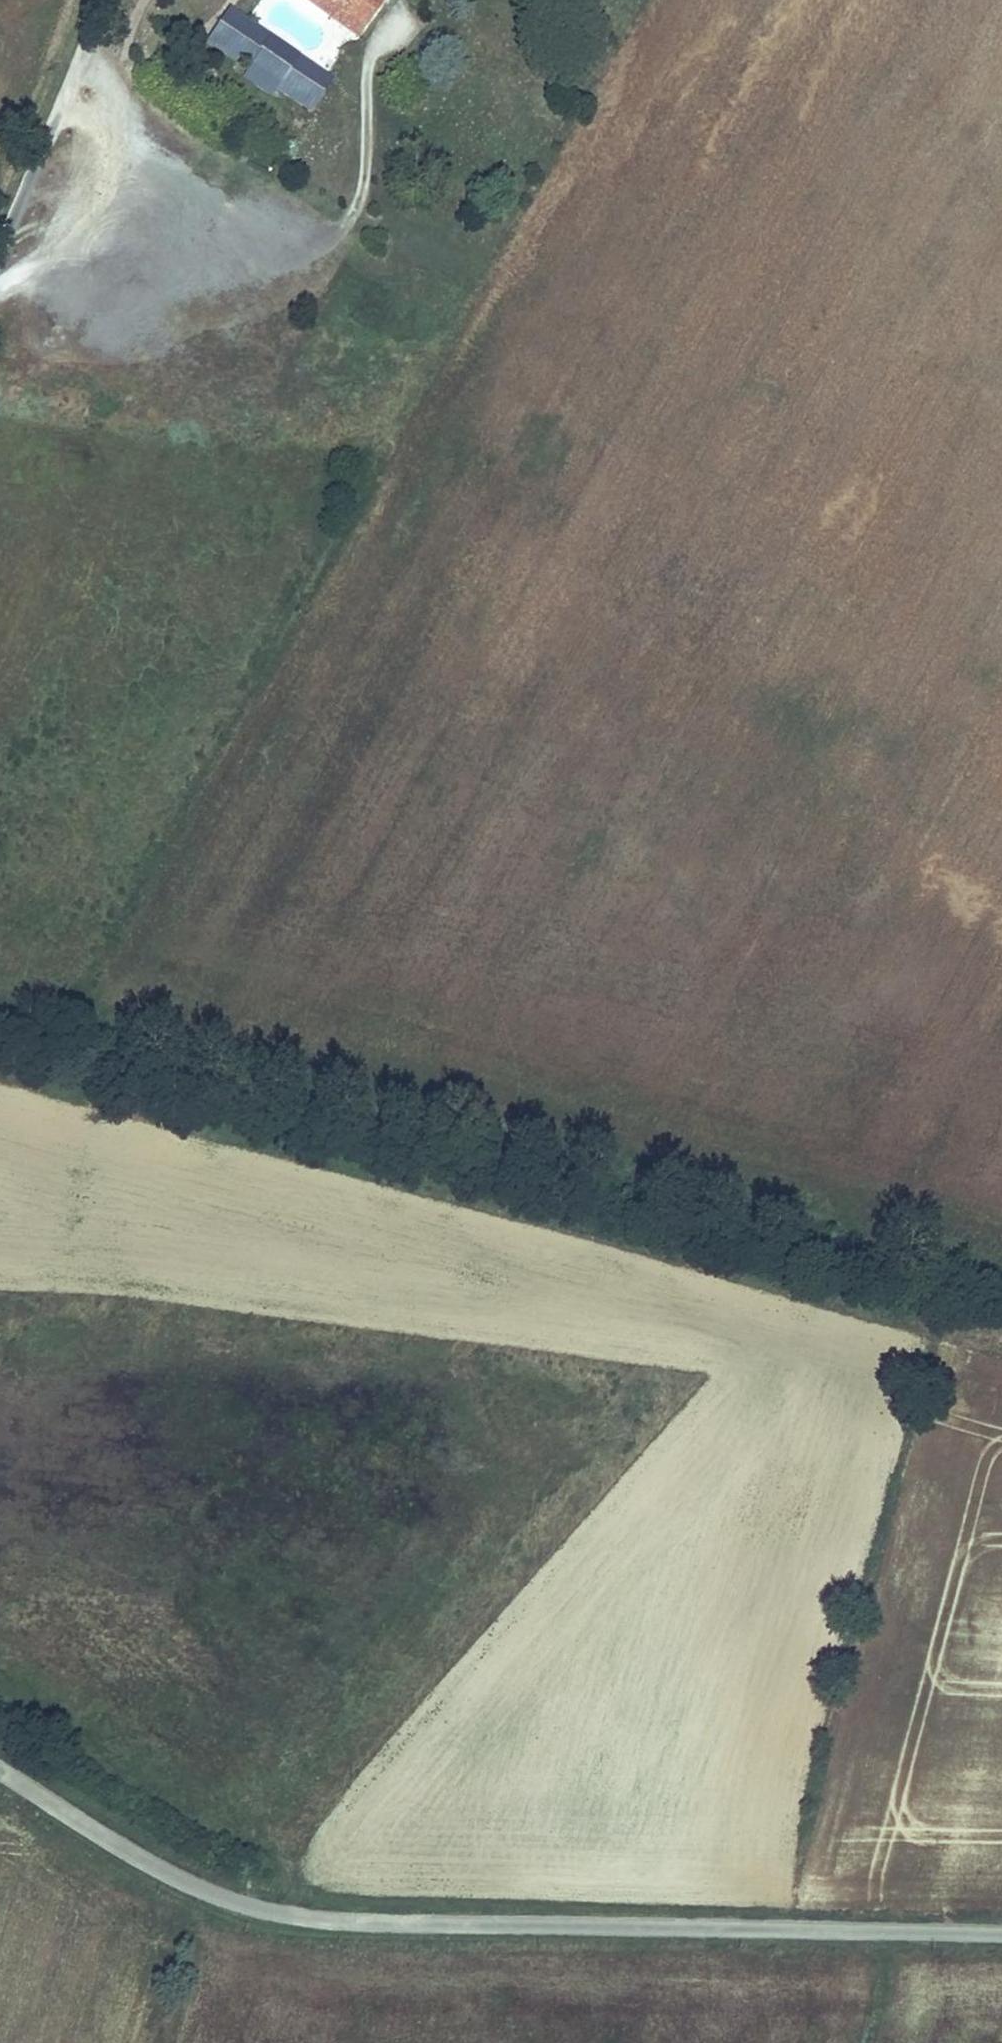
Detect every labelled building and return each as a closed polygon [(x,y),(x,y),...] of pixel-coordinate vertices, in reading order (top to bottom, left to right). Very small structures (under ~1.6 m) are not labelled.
[(359,41),(388,0),(301,0),(359,41)] [(281,95),(300,46),(218,14),(199,63),(281,95)]
